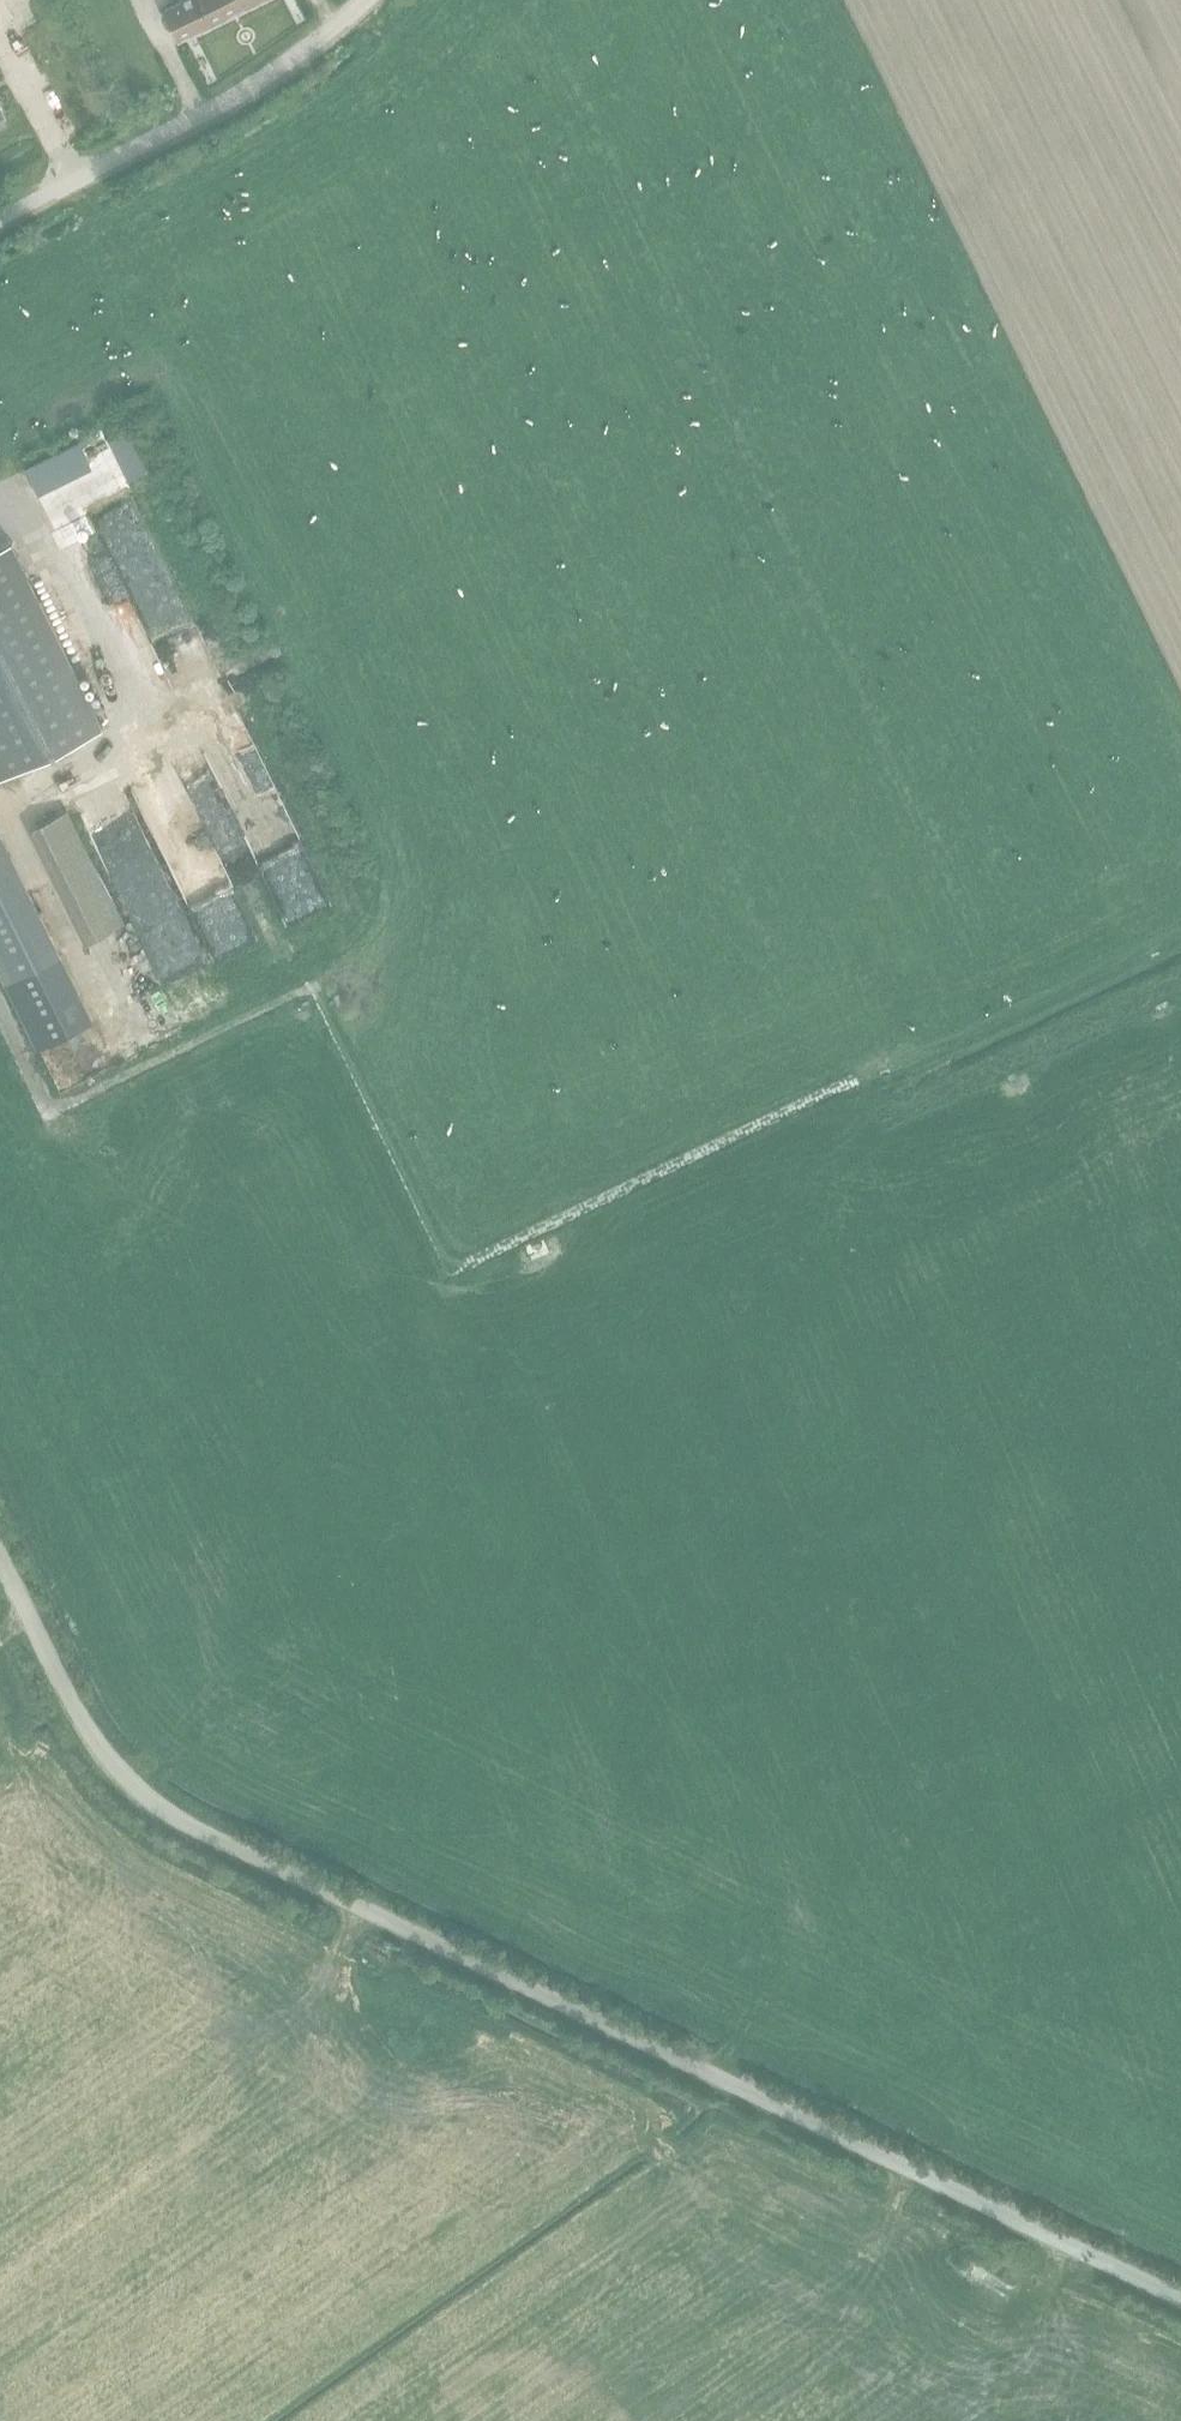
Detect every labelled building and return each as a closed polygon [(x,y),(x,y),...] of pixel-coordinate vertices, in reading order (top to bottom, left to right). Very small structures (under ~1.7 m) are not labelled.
[(179,38),(255,0),(179,0),(164,7),(179,38)] [(0,546),(0,776),(102,726),(11,540),(0,546)] [(98,935),(123,923),(66,808),(41,820),(98,935)] [(38,1044),(90,1019),(0,836),(0,968),(38,1044)]
